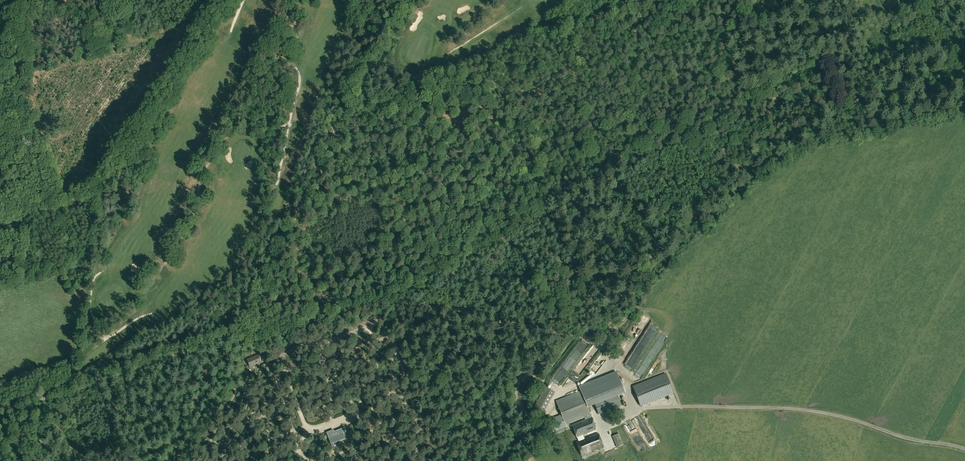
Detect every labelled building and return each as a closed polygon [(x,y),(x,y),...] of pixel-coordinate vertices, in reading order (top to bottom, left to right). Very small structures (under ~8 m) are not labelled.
[(653,327),(648,335),(655,339),(659,331),(653,327)] [(251,367),(262,362),(260,358),(262,357),(261,354),(258,355),(247,360),(251,367)] [(579,387),(581,391),(588,406),(594,403),(617,394),(620,393),(612,373),(579,387)] [(667,376),(634,389),(642,407),(674,394),(667,376)] [(543,414),(543,413),(555,392),(545,387),(529,415),(534,418),(538,411),(543,414)] [(581,391),(556,401),(562,414),(547,420),(552,433),(567,427),(566,425),(591,414),(581,391)] [(622,405),(617,394),(594,403),(599,415),(622,405)] [(583,435),(597,430),(591,417),(572,425),(578,441),(576,442),(582,456),(604,447),(598,434),(585,439),(583,435)] [(645,419),(640,421),(651,445),(656,442),(645,419)] [(641,448),(646,446),(634,421),(629,424),(641,448)] [(346,432),(345,427),(331,432),(333,437),(329,438),(331,444),(346,438),(344,433),(346,432)] [(624,445),(619,434),(613,437),(617,447),(624,445)]
